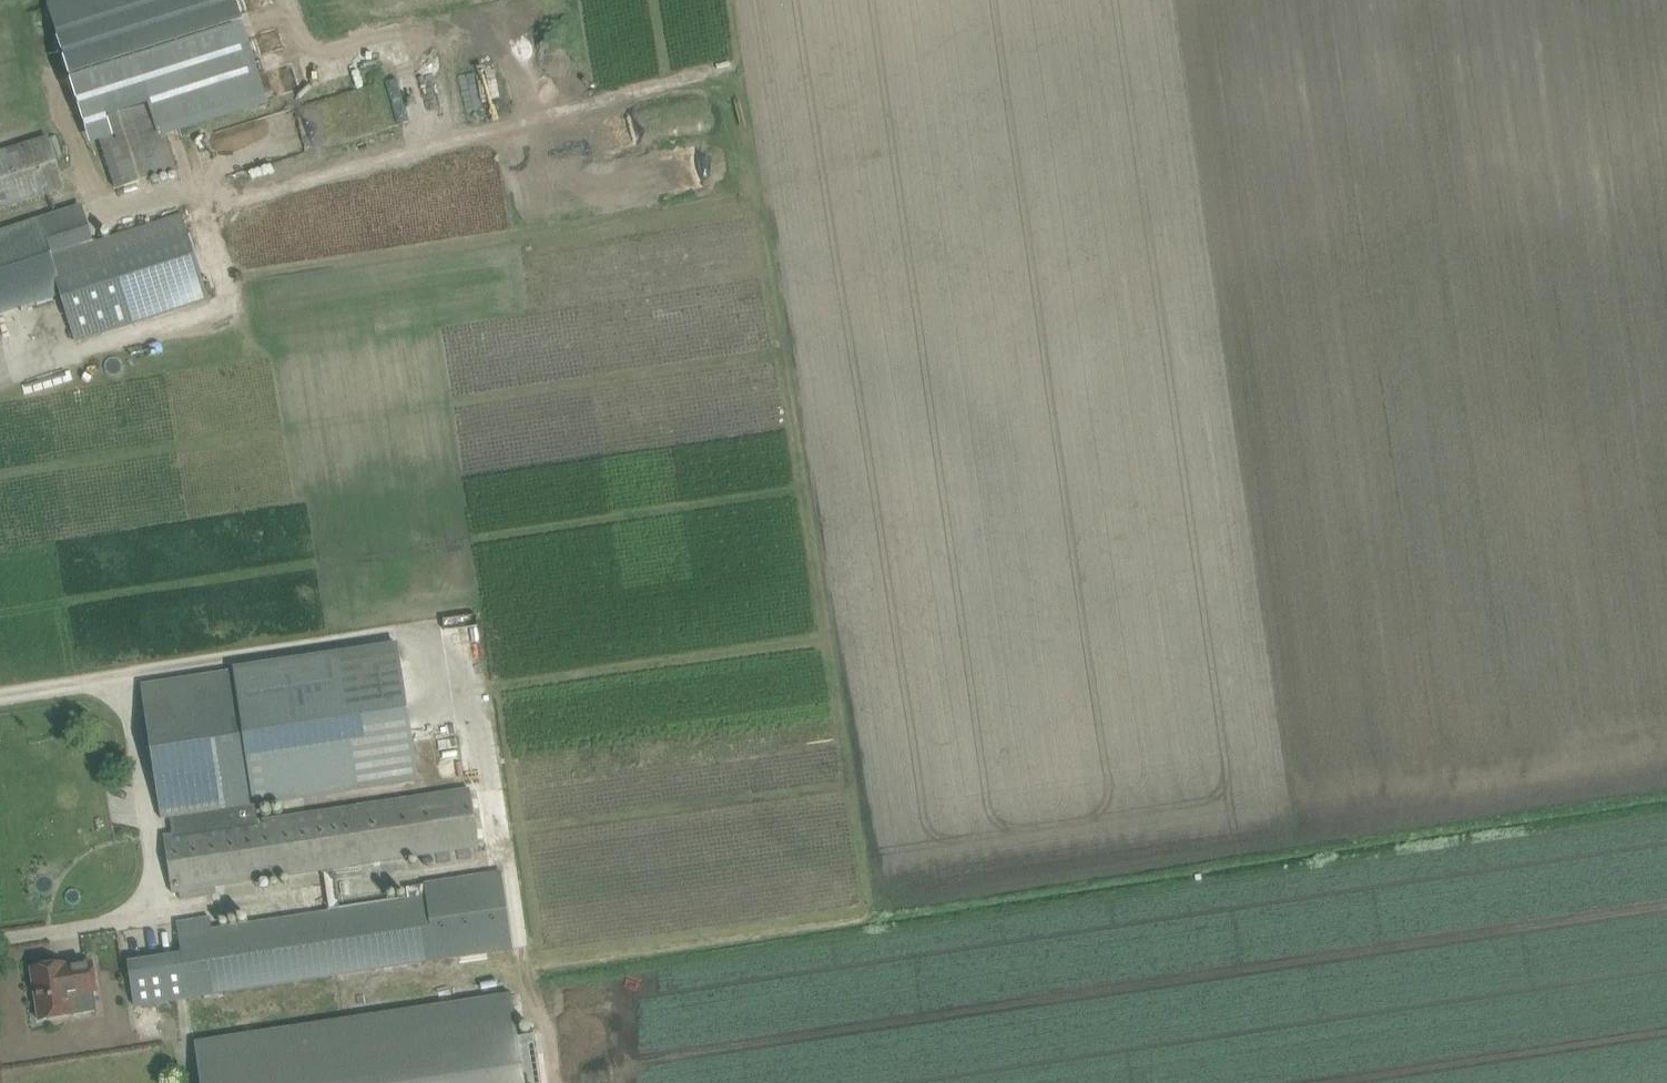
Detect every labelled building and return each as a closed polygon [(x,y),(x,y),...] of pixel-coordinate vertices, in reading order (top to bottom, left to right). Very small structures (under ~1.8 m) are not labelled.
[(81,125),(169,94),(181,129),(267,102),(235,0),(59,0),(42,5),(81,125)] [(178,171),(157,106),(98,124),(119,189),(178,171)] [(65,188),(49,137),(0,153),(0,209),(65,188)] [(61,298),(75,342),(210,300),(184,217),(51,258),(39,220),(0,232),(0,317),(61,298)] [(257,809),(354,792),(420,782),(398,643),(332,653),(234,668),(234,670),(142,684),(161,820),(170,819),(173,835),(165,836),(173,893),(325,870),(330,912),(341,910),(334,869),(421,855),(434,853),(480,847),(471,790),(259,822),(257,809)] [(135,1006),(157,1002),(437,960),(513,948),(502,875),(407,889),(408,900),(341,910),(330,912),(213,930),(211,918),(178,923),(182,954),(129,963),(135,1006)] [(40,1020),(74,1015),(74,1014),(97,1011),(94,992),(97,992),(93,962),(67,966),(66,964),(32,969),(40,1020)] [(519,1039),(512,994),(195,1042),(202,1082),(543,1082),(536,1036),(519,1039)]
